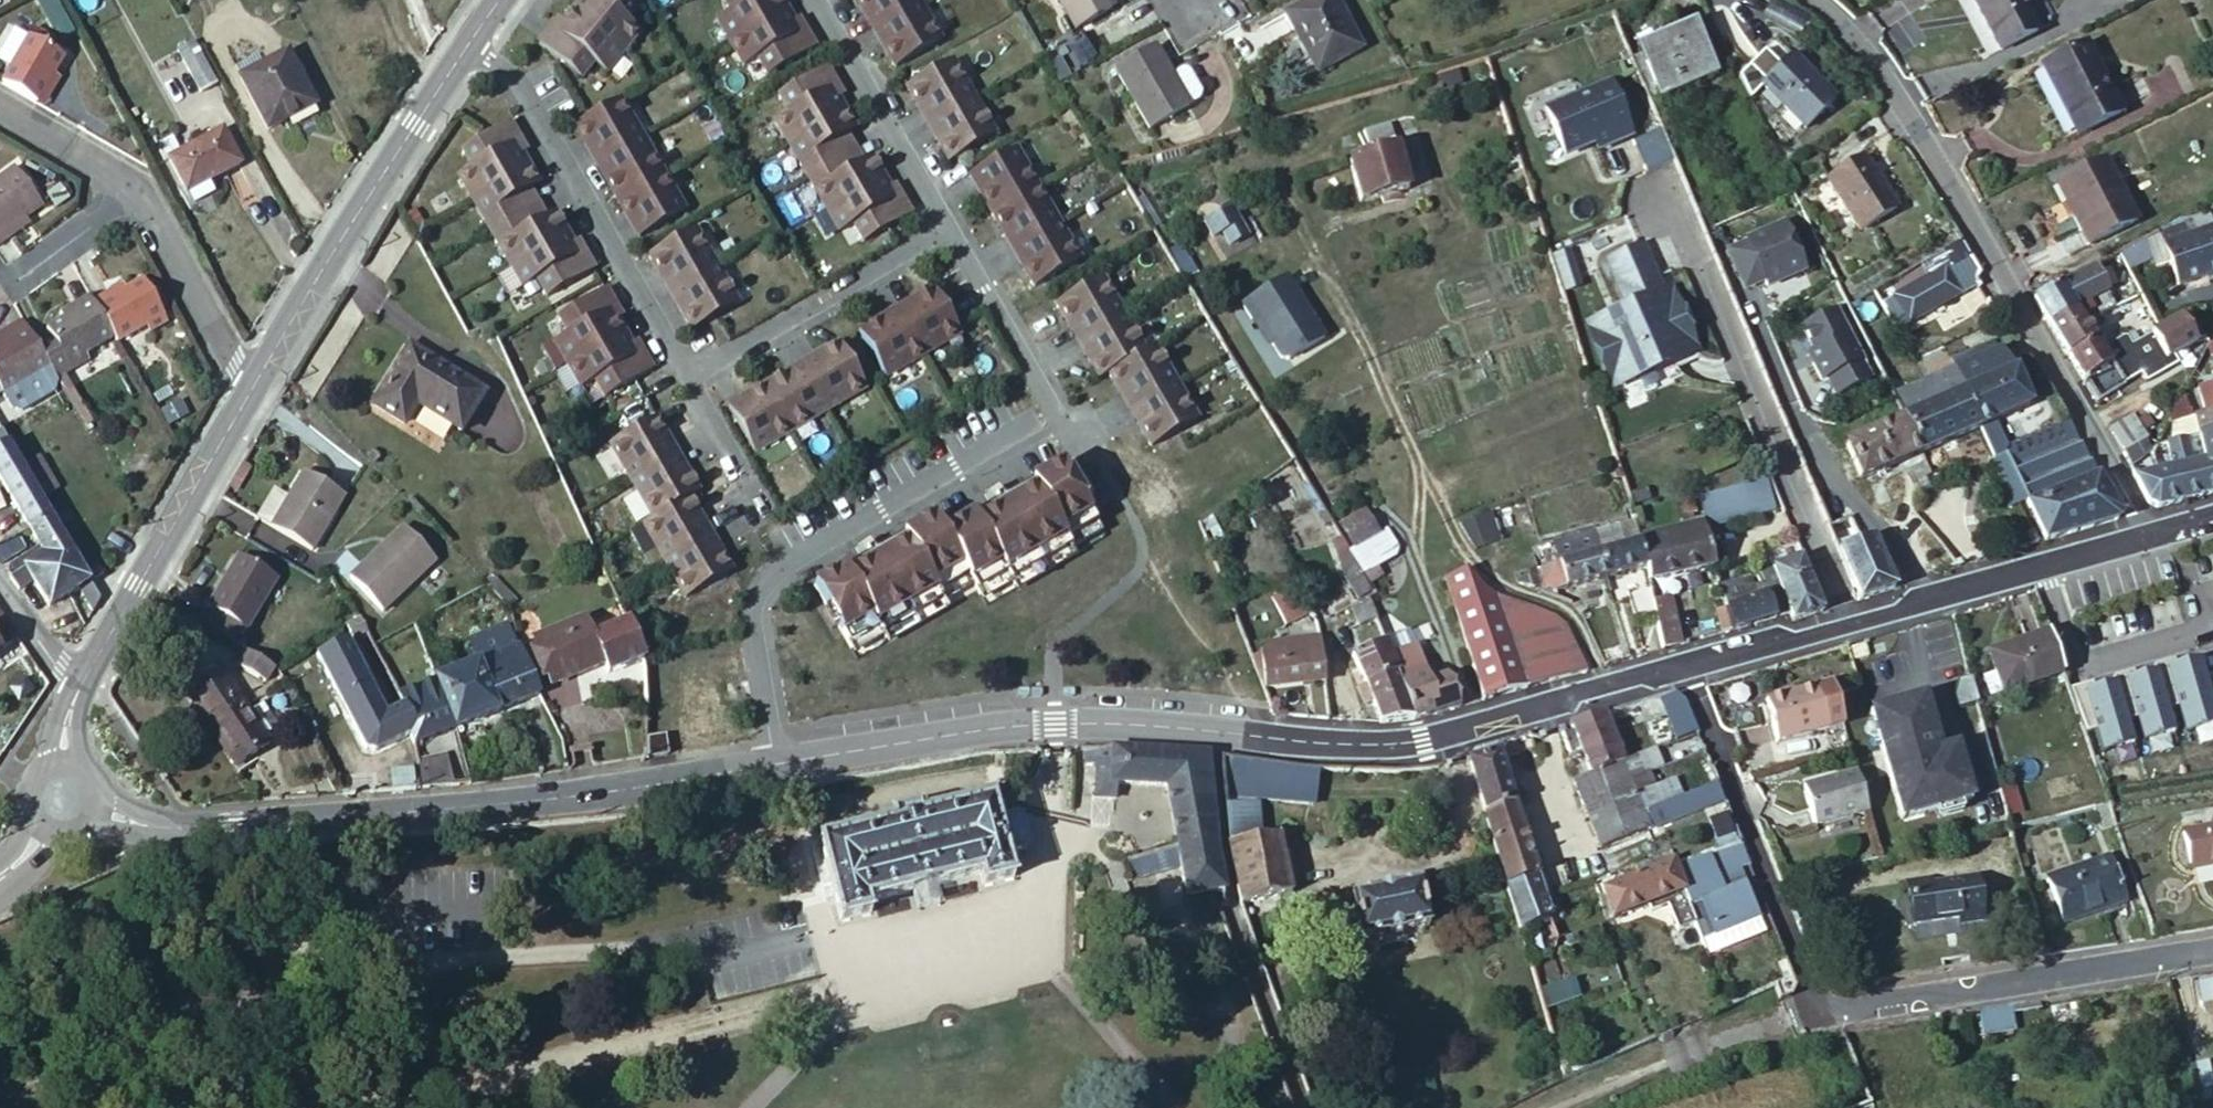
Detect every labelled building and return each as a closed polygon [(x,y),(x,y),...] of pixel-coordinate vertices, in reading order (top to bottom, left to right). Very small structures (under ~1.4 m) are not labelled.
[(58,37),(68,32),(50,0),(38,0),(58,37)] [(637,6),(630,0),(580,0),(570,11),(620,52),(637,31),(624,21),(637,6)] [(731,42),(785,11),(779,0),(726,0),(732,11),(717,19),(731,42)] [(873,30),(918,4),(916,0),(856,0),(873,30)] [(1071,30),(1108,10),(1102,0),(1054,0),(1071,30)] [(1329,65),(1371,41),(1348,0),(1311,0),(1296,8),(1329,65)] [(1971,61),(2009,43),(1988,0),(1947,0),(1942,2),(1971,61)] [(1995,13),(2012,6),(2009,0),(1989,0),(1995,13)] [(873,30),(895,66),(939,41),(918,4),(873,30)] [(603,72),(620,52),(570,11),(554,31),(551,27),(537,44),(578,77),(591,62),(603,72)] [(785,11),(731,42),(743,65),(757,56),(768,74),(812,48),(802,29),(798,32),(785,11)] [(1637,47),(1658,95),(1713,72),(1692,24),(1637,47)] [(43,83),(60,57),(25,36),(0,79),(0,85),(7,89),(31,103),(43,83)] [(1760,86),(1804,130),(1834,96),(1772,37),(1745,67),(1762,83),(1760,86)] [(197,92),(215,81),(193,42),(175,52),(197,92)] [(1114,68),(1147,129),(1187,108),(1196,103),(1199,95),(1186,74),(1179,72),(1169,78),(1152,48),(1114,68)] [(2029,71),(2064,140),(2106,119),(2072,50),(2029,71)] [(309,98),(285,52),(237,79),(264,129),(285,118),(282,114),(309,98)] [(906,87),(927,124),(971,97),(951,61),(906,87)] [(786,142),(843,111),(831,89),(835,87),(824,68),(779,94),(789,112),(774,120),(786,142)] [(1608,82),(1543,108),(1562,155),(1592,142),(1595,149),(1629,136),(1608,82)] [(31,103),(38,107),(50,87),(43,83),(31,103)] [(1855,91),(1862,101),(1872,95),(1865,85),(1855,91)] [(971,97),(927,124),(948,161),(993,134),(971,97)] [(573,126),(596,163),(639,137),(617,99),(573,126)] [(843,111),(786,142),(806,176),(843,155),(835,141),(847,134),(855,130),(843,111)] [(456,175),(469,197),(524,166),(511,144),(516,141),(506,123),(462,148),(472,167),(456,175)] [(1346,162),(1359,205),(1405,190),(1388,123),(1361,132),(1367,156),(1346,162)] [(1633,140),(1647,171),(1674,160),(1660,129),(1633,140)] [(235,165),(218,130),(166,160),(191,206),(211,195),(204,183),(235,165)] [(847,134),(835,141),(843,155),(855,149),(847,134)] [(596,163),(617,199),(660,173),(639,137),(596,163)] [(843,155),(851,169),(863,162),(855,149),(843,155)] [(1013,149),(969,175),(991,212),(1035,185),(1013,149)] [(1827,173),(1856,227),(1895,207),(1866,153),(1827,173)] [(806,176),(826,209),(882,177),(871,158),(863,162),(851,169),(843,155),(806,176)] [(524,166),(469,197),(488,231),(525,209),(517,195),(528,189),(535,185),(524,166)] [(2063,219),(2057,223),(2071,252),(2120,230),(2090,167),(2048,187),(2063,219)] [(6,240),(2,232),(22,218),(38,207),(11,170),(0,178),(0,244),(6,240)] [(617,199),(639,235),(682,209),(660,173),(617,199)] [(882,177),(826,209),(839,232),(853,223),(865,240),(909,215),(898,196),(894,198),(882,177)] [(991,212),(1012,249),(1056,223),(1035,185),(991,212)] [(2042,191),(2057,223),(2063,219),(2048,187),(2042,191)] [(528,189),(517,195),(525,209),(537,202),(528,189)] [(525,209),(533,222),(545,217),(537,202),(525,209)] [(1236,206),(1210,216),(1223,249),(1248,239),(1236,206)] [(2207,207),(2164,226),(2157,229),(2160,236),(2176,286),(2212,273),(2212,228),(2207,207)] [(525,209),(488,231),(507,264),(561,232),(551,213),(545,217),(533,222),(525,209)] [(27,225),(22,218),(2,232),(6,240),(27,225)] [(1791,220),(1726,243),(1745,293),(1809,270),(1791,220)] [(1012,249),(1035,287),(1079,262),(1056,223),(1012,249)] [(691,229),(648,255),(668,291),(713,266),(691,229)] [(561,232),(507,264),(519,286),(534,277),(545,295),(590,269),(579,250),(574,253),(561,232)] [(1641,245),(1607,260),(1627,307),(1589,322),(1604,358),(1602,361),(1612,384),(1635,375),(1637,371),(1664,359),(1682,322),(1668,289),(1661,292),(1641,245)] [(1954,262),(1943,268),(1954,288),(1965,283),(1954,262)] [(668,291),(690,328),(734,303),(713,266),(668,291)] [(1902,290),(1917,317),(1958,295),(1954,288),(1943,268),(1902,290)] [(2061,282),(2032,297),(2047,322),(2075,308),(2068,297),(2083,290),(2082,286),(2092,281),(2092,279),(2085,268),(2061,282)] [(1281,363),(1328,335),(1289,273),(1243,301),(1281,363)] [(109,333),(113,339),(133,327),(157,314),(138,279),(123,288),(119,281),(109,287),(113,294),(93,305),(109,333)] [(1102,279),(1057,306),(1079,343),(1123,317),(1102,279)] [(89,299),(93,305),(113,294),(109,287),(89,299)] [(602,289),(557,314),(567,332),(551,341),(565,364),(620,332),(609,309),(612,307),(602,289)] [(933,289),(895,310),(920,356),(958,335),(933,289)] [(2075,308),(2047,322),(2066,356),(2092,338),(2089,331),(2082,319),(2113,304),(2106,291),(2075,308)] [(89,299),(85,293),(64,305),(67,311),(89,299)] [(32,340),(52,376),(64,368),(60,362),(87,346),(109,333),(93,305),(89,299),(67,311),(41,327),(44,332),(32,340)] [(1835,399),(1874,380),(1837,304),(1798,322),(1835,399)] [(2115,306),(2113,304),(2082,319),(2089,331),(2114,322),(2110,315),(2118,311),(2115,306)] [(895,310),(858,331),(883,377),(920,356),(895,310)] [(2189,311),(2157,329),(2150,334),(2157,347),(2164,359),(2193,341),(2203,336),(2189,311)] [(157,314),(133,327),(137,334),(161,320),(157,314)] [(1123,317),(1079,343),(1099,379),(1108,373),(1143,353),(1123,317)] [(25,329),(21,323),(0,335),(0,336),(3,341),(25,329)] [(52,376),(32,340),(25,329),(3,341),(0,336),(0,397),(4,404),(15,407),(50,387),(52,376)] [(620,332),(565,364),(578,386),(593,378),(602,394),(647,370),(637,352),(633,353),(620,332)] [(1945,356),(1950,369),(1996,350),(1990,337),(1945,356)] [(2092,338),(2066,356),(2081,380),(2111,363),(2101,347),(2094,337),(2092,338)] [(836,344),(799,364),(823,410),(861,388),(836,344)] [(60,362),(64,368),(91,353),(87,346),(60,362)] [(405,347),(369,403),(399,422),(413,403),(455,429),(477,394),(405,347)] [(1996,350),(1950,369),(1961,393),(1978,427),(2026,406),(2001,347),(1996,350)] [(1174,385),(1153,348),(1143,353),(1108,373),(1129,410),(1174,385)] [(2111,363),(2081,380),(2089,394),(2094,402),(2123,385),(2111,363)] [(799,364),(761,386),(786,431),(823,410),(799,364)] [(1911,414),(1901,419),(1917,454),(1978,427),(1961,393),(1950,369),(1902,389),(1911,414)] [(2167,389),(2174,394),(2177,388),(2170,384),(2167,389)] [(1174,385),(1129,410),(1150,448),(1194,422),(1174,385)] [(2200,389),(2205,411),(2212,408),(2212,385),(2200,389)] [(761,386),(725,407),(751,451),(786,431),(761,386)] [(2147,410),(2165,426),(2171,413),(2179,398),(2174,394),(2167,389),(2161,391),(2153,390),(2152,394),(2148,396),(2147,410)] [(2212,433),(2212,408),(2205,411),(2204,410),(2193,415),(2199,436),(2212,433)] [(2147,410),(2132,417),(2148,445),(2152,436),(2158,438),(2160,434),(2165,426),(2147,410)] [(2172,436),(2173,442),(2189,438),(2199,436),(2193,415),(2178,420),(2172,436)] [(2131,417),(2107,430),(2128,465),(2141,456),(2147,445),(2148,445),(2132,417),(2131,417)] [(652,418),(608,442),(628,479),(673,454),(652,418)] [(1917,454),(1901,419),(1844,444),(1859,480),(1917,454)] [(2099,479),(2066,421),(2002,446),(2005,454),(1992,458),(1986,461),(2010,505),(2020,502),(2030,499),(2042,542),(2044,541),(2114,522),(2119,513),(2099,479)] [(26,528),(49,514),(37,494),(17,461),(0,432),(0,483),(26,528)] [(2212,461),(2212,433),(2199,436),(2205,463),(2209,462),(2212,461)] [(1812,434),(1790,442),(1818,509),(1825,527),(1845,518),(1812,434)] [(2195,497),(2202,495),(2195,466),(2180,470),(2173,442),(2167,444),(2163,445),(2167,457),(2170,472),(2178,501),(2195,497)] [(2144,463),(2167,457),(2163,445),(2153,447),(2151,451),(2144,463)] [(36,449),(17,461),(37,494),(56,483),(36,449)] [(628,479),(649,517),(684,498),(694,491),(673,454),(628,479)] [(2212,493),(2212,461),(2209,462),(2205,463),(2195,466),(2202,495),(2212,493)] [(841,570),(810,586),(824,611),(833,627),(846,650),(875,634),(879,640),(941,605),(937,599),(966,583),(972,592),(976,598),(1006,582),(1009,587),(1071,553),(1068,547),(1097,531),(1078,498),(1074,490),(1060,466),(1030,484),(1034,490),(974,522),(970,517),(939,533),(930,518),(900,536),(904,542),(844,575),(841,570)] [(2170,504),(2178,501),(2170,472),(2136,480),(2143,493),(2146,502),(2156,507),(2170,504)] [(285,500),(269,527),(309,553),(344,499),(303,473),(285,500)] [(1762,478),(1696,498),(1702,520),(1704,527),(1770,508),(1762,478)] [(1079,487),(1074,490),(1078,498),(1084,495),(1079,487)] [(255,518),(269,527),(285,500),(272,491),(255,518)] [(1371,518),(1357,494),(1329,512),(1343,535),(1371,518)] [(649,517),(639,523),(660,559),(704,533),(684,498),(649,517)] [(1889,502),(1846,520),(1858,543),(1869,539),(1899,527),(1889,502)] [(1494,534),(1486,507),(1456,517),(1470,541),(1494,534)] [(37,548),(61,535),(49,514),(26,528),(25,529),(32,540),(37,548)] [(1591,525),(1599,552),(1606,578),(1614,576),(1646,568),(1640,541),(1639,534),(1632,515),(1591,525)] [(1343,535),(1337,539),(1357,569),(1386,550),(1390,539),(1375,516),(1371,518),(1343,535)] [(1699,521),(1639,534),(1640,541),(1646,568),(1648,582),(1712,568),(1701,528),(1699,521)] [(346,576),(379,611),(433,561),(400,525),(346,576)] [(1513,573),(1516,579),(1519,581),(1532,587),(1537,587),(1557,591),(1586,584),(1606,578),(1599,552),(1591,525),(1557,534),(1564,560),(1513,573)] [(2021,533),(2025,547),(2033,545),(2029,532),(2021,533)] [(704,533),(660,559),(681,596),(726,571),(704,533)] [(3,541),(6,547),(10,552),(23,545),(16,534),(14,535),(3,541)] [(44,559),(67,546),(61,535),(37,548),(42,555),(44,559)] [(1357,569),(1337,539),(1322,548),(1341,579),(1357,569)] [(1858,543),(1836,553),(1854,596),(1856,601),(1894,589),(1892,584),(1869,539),(1858,543)] [(10,552),(6,547),(3,541),(0,543),(0,558),(10,552)] [(1974,546),(1979,560),(1991,557),(1988,542),(1974,546)] [(88,582),(82,570),(69,549),(67,546),(44,559),(67,595),(77,589),(90,610),(98,597),(96,594),(95,593),(88,582)] [(37,548),(16,561),(21,569),(42,555),(37,548)] [(208,609),(199,624),(234,644),(273,578),(235,554),(204,607),(208,609)] [(21,569),(29,581),(46,606),(67,595),(44,559),(42,555),(21,569)] [(1762,593),(1773,619),(1788,615),(1792,621),(1821,612),(1819,606),(1798,560),(1756,578),(1762,593)] [(87,571),(93,582),(104,575),(98,564),(87,571)] [(1461,567),(1459,567),(1443,574),(1481,701),(1521,690),(1584,673),(1566,624),(1555,615),(1547,611),(1528,604),(1509,595),(1485,585),(1478,580),(1461,567)] [(10,580),(15,589),(29,581),(21,569),(8,578),(10,580)] [(1357,569),(1341,579),(1354,600),(1363,595),(1370,591),(1357,569)] [(1724,609),(1729,631),(1730,631),(1773,619),(1762,593),(1756,578),(1738,584),(1718,589),(1724,609)] [(1258,596),(1262,612),(1291,605),(1287,589),(1258,596)] [(1354,600),(1348,603),(1360,622),(1375,614),(1363,595),(1354,600)] [(1640,626),(1656,623),(1652,600),(1651,596),(1634,600),(1640,626)] [(1656,623),(1661,651),(1678,645),(1668,597),(1652,600),(1656,623)] [(1711,612),(1717,634),(1729,631),(1724,609),(1711,612)] [(824,611),(818,614),(827,630),(833,627),(824,611)] [(363,626),(356,613),(343,620),(350,631),(363,626)] [(16,638),(0,614),(0,650),(16,638)] [(640,650),(625,619),(589,635),(582,619),(537,640),(558,684),(601,663),(606,673),(641,655),(640,650)] [(515,646),(515,644),(512,645),(502,621),(464,637),(474,661),(432,679),(451,728),(535,691),(515,646)] [(1989,695),(2062,671),(2048,630),(1988,652),(1994,668),(1981,673),(1989,695)] [(1260,688),(1321,682),(1316,637),(1296,639),(1296,646),(1257,651),(1260,688)] [(375,751),(407,735),(415,730),(403,704),(385,712),(381,710),(366,681),(363,682),(342,639),(315,653),(313,656),(361,749),(375,751)] [(1352,652),(1363,685),(1393,674),(1391,669),(1381,641),(1352,652)] [(1848,647),(1853,660),(1868,656),(1863,643),(1848,647)] [(1253,651),(1246,654),(1248,660),(1255,657),(1253,651)] [(271,665),(248,652),(240,666),(263,681),(271,665)] [(1439,712),(1457,707),(1448,676),(1429,682),(1420,658),(1391,669),(1393,674),(1411,719),(1419,718),(1439,712)] [(2212,728),(2212,693),(2207,661),(2078,688),(2086,727),(2097,725),(2103,752),(2141,744),(2140,742),(2181,734),(2182,735),(2212,728)] [(182,691),(207,728),(224,718),(240,706),(215,670),(208,674),(202,664),(186,676),(192,685),(182,691)] [(1363,685),(1376,724),(1378,724),(1411,719),(1393,674),(1363,685)] [(1959,706),(1974,701),(1967,676),(1959,680),(1954,693),(1959,706)] [(451,728),(432,679),(400,694),(398,695),(403,704),(415,730),(407,735),(412,744),(451,728)] [(1764,698),(1776,739),(1826,724),(1839,720),(1831,694),(1827,679),(1814,683),(1764,698)] [(1931,735),(1920,697),(1868,712),(1900,820),(1968,800),(1952,747),(1931,754),(1926,737),(1931,735)] [(224,718),(207,728),(232,765),(266,743),(259,735),(273,726),(257,701),(243,711),(240,706),(224,718)] [(1587,773),(1620,760),(1602,711),(1590,715),(1568,721),(1568,723),(1559,729),(1568,753),(1578,749),(1587,773)] [(659,735),(641,738),(641,757),(663,754),(659,735)] [(1473,750),(1469,759),(1497,752),(1495,743),(1473,750)] [(1205,751),(1096,746),(1083,745),(1083,759),(1094,761),(1091,793),(1111,795),(1113,780),(1163,785),(1174,842),(1123,857),(1128,879),(1178,866),(1183,894),(1220,888),(1219,880),(1205,751)] [(1568,753),(1576,777),(1587,773),(1578,749),(1568,753)] [(1469,759),(1469,760),(1485,815),(1513,806),(1512,801),(1498,756),(1497,752),(1469,759)] [(1232,864),(1239,902),(1291,896),(1281,839),(1262,841),(1257,804),(1310,799),(1305,767),(1300,767),(1237,758),(1220,756),(1224,796),(1228,834),(1232,864)] [(1627,779),(1620,760),(1587,773),(1576,777),(1571,779),(1583,808),(1607,800),(1602,789),(1627,779)] [(1696,792),(1717,784),(1708,760),(1687,769),(1691,779),(1696,792)] [(410,789),(411,789),(407,770),(386,771),(388,791),(410,789)] [(1813,828),(1866,812),(1854,773),(1801,787),(1813,828)] [(415,782),(416,783),(417,783),(419,783),(420,783),(422,782),(422,780),(422,778),(422,776),(420,775),(419,774),(418,774),(415,775),(414,776),(413,779),(414,781),(415,782)] [(1583,808),(1588,821),(1610,812),(1615,822),(1639,812),(1627,779),(1602,789),(1607,800),(1583,808)] [(1667,788),(1672,800),(1696,792),(1691,779),(1667,788)] [(1598,848),(1724,800),(1717,784),(1696,792),(1672,800),(1639,812),(1615,822),(1610,812),(1588,821),(1598,848)] [(882,897),(909,890),(932,884),(977,872),(980,884),(1012,876),(1006,851),(1023,847),(1025,840),(1020,818),(1015,813),(998,816),(992,793),(917,811),(916,806),(886,813),(887,820),(817,837),(837,920),(867,912),(865,902),(882,897)] [(1513,806),(1485,815),(1505,885),(1535,876),(1513,806)] [(1707,819),(1715,837),(1732,831),(1724,813),(1707,819)] [(2190,871),(2212,866),(2212,824),(2182,832),(2190,871)] [(1704,897),(1716,932),(1758,916),(1744,882),(1738,867),(1748,863),(1739,841),(1694,858),(1672,867),(1680,885),(1687,904),(1704,897)] [(2046,879),(2063,923),(2124,900),(2107,856),(2046,879)] [(1674,924),(1692,917),(1687,904),(1680,885),(1672,867),(1670,862),(1599,889),(1610,917),(1650,902),(1663,896),(1666,905),(1674,924)] [(1517,924),(1518,928),(1528,925),(1546,919),(1548,918),(1535,876),(1505,885),(1517,924)] [(1907,881),(1912,925),(1983,916),(1978,878),(1944,882),(1943,877),(1907,881)] [(1351,898),(1361,943),(1429,926),(1418,881),(1351,898)] [(932,884),(909,890),(913,907),(936,902),(932,884)] [(1663,896),(1650,902),(1653,910),(1666,905),(1663,896)] [(1716,932),(1722,947),(1764,931),(1758,916),(1716,932)] [(1546,919),(1528,925),(1530,930),(1548,925),(1546,919)] [(1551,961),(1543,940),(1523,946),(1530,969),(1551,961)] [(1536,987),(1540,1004),(1562,996),(1557,981),(1536,987)] [(2206,1006),(2212,1005),(2212,981),(2201,984),(2206,1006)] [(1981,1010),(1985,1033),(2016,1028),(2013,1005),(1981,1010)] [(2194,1091),(2196,1102),(2209,1099),(2206,1087),(2210,1086),(2204,1059),(2191,1062),(2198,1090),(2194,1091)]
